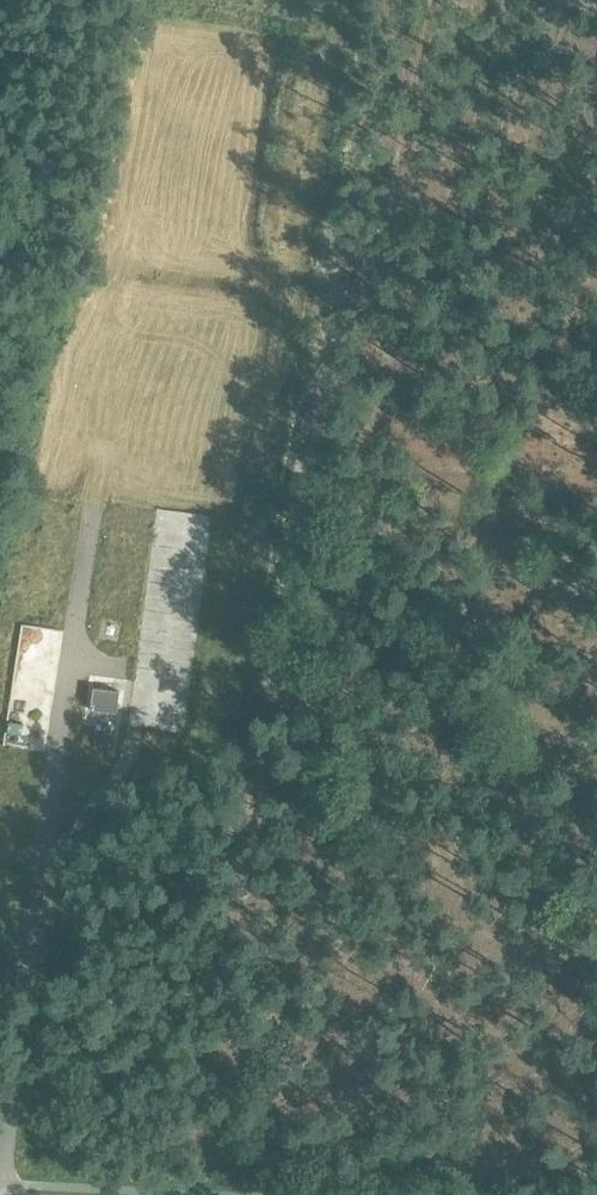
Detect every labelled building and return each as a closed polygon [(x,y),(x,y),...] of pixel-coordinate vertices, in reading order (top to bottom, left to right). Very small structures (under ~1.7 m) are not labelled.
[(119,691),(94,689),(91,709),(117,712),(119,691)]
